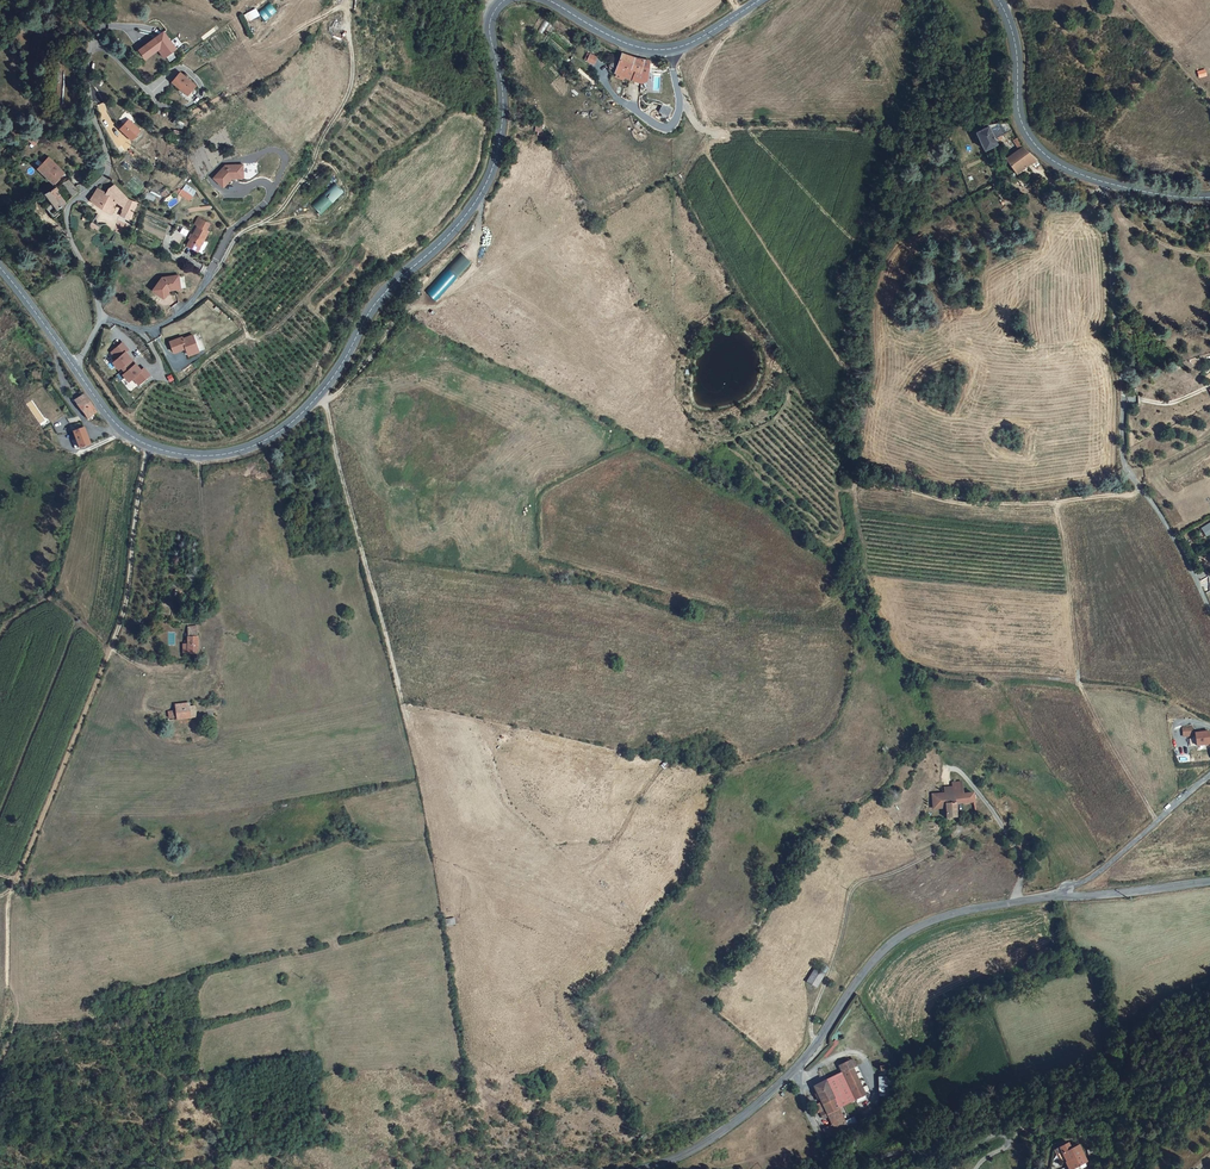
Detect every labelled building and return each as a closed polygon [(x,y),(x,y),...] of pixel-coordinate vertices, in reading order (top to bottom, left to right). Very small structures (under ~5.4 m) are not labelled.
[(257,12),(264,20),(276,11),(269,2),(257,12)] [(255,8),(244,14),(248,21),(259,15),(255,8)] [(158,36),(165,45),(171,54),(180,47),(167,29),(158,36)] [(169,56),(171,54),(165,45),(162,47),(169,56)] [(183,50),(180,47),(171,54),(173,57),(183,50)] [(632,70),(636,58),(612,51),(611,51),(610,56),(603,70),(602,73),(613,77),(614,74),(624,77),(628,68),(632,70)] [(594,65),(597,56),(587,53),(584,61),(594,65)] [(610,56),(601,53),(598,61),(599,69),(603,70),(610,56)] [(579,55),(576,62),(582,64),(585,58),(579,55)] [(632,70),(634,70),(639,69),(642,60),(636,58),(632,70)] [(632,79),(634,70),(632,70),(628,68),(624,77),(632,79)] [(1196,71),(1198,78),(1206,76),(1205,69),(1196,71)] [(199,84),(183,71),(182,71),(175,80),(191,94),(199,84)] [(658,113),(667,117),(671,108),(662,104),(658,113)] [(173,112),(170,117),(179,122),(182,116),(173,112)] [(129,119),(120,129),(132,140),(141,131),(129,119)] [(1007,133),(1004,124),(982,128),(968,135),(980,155),(994,147),(991,142),(1007,133)] [(40,140),(27,130),(23,134),(35,145),(40,140)] [(1009,151),(1013,149),(1010,141),(1005,143),(1009,151)] [(1006,153),(1014,167),(1026,160),(1013,149),(1009,151),(1006,153)] [(996,159),(1003,173),(1014,167),(1006,153),(1000,157),(996,159)] [(50,157),(40,167),(55,183),(58,180),(57,179),(59,177),(64,172),(50,157)] [(212,173),(221,182),(229,174),(231,172),(233,174),(238,174),(238,168),(241,168),(241,161),(224,161),(212,173)] [(171,175),(167,177),(180,187),(182,184),(171,175)] [(69,178),(62,182),(74,195),(79,190),(69,178)] [(311,206),(321,215),(343,191),(333,182),(311,206)] [(179,194),(190,201),(197,191),(186,183),(179,194)] [(97,205),(114,213),(119,204),(124,207),(123,210),(133,215),(138,203),(133,201),(125,195),(122,191),(114,184),(111,189),(104,187),(97,205)] [(69,200),(55,185),(36,195),(55,217),(63,210),(61,207),(69,200)] [(193,222),(182,242),(193,247),(197,249),(202,239),(198,237),(203,227),(201,226),(204,220),(193,214),(189,220),(193,222)] [(462,254),(425,291),(434,299),(471,263),(462,254)] [(151,285),(162,293),(169,283),(169,284),(174,283),(173,278),(176,277),(175,270),(159,273),(151,285)] [(179,327),(167,333),(172,343),(183,337),(185,340),(195,335),(189,324),(179,329),(179,327)] [(124,340),(113,350),(120,357),(116,360),(120,365),(124,365),(124,364),(127,367),(133,361),(130,359),(134,355),(128,349),(131,346),(124,340)] [(135,364),(133,361),(127,367),(129,369),(128,370),(128,373),(133,378),(137,374),(143,381),(154,370),(147,364),(145,366),(139,360),(135,364)] [(93,402),(81,386),(78,389),(79,391),(73,395),(86,412),(91,408),(89,405),(93,402)] [(87,441),(81,421),(70,424),(75,444),(87,441)] [(196,651),(196,629),(186,629),(186,640),(186,651),(196,651)] [(188,714),(192,703),(187,702),(187,699),(172,699),(172,705),(172,712),(172,714),(188,714)] [(1192,727),(1183,728),(1183,736),(1193,735),(1192,727)] [(1209,731),(1196,732),(1197,745),(1209,744),(1209,734),(1209,731)] [(952,790),(945,790),(946,795),(946,803),(948,809),(955,808),(953,798),(952,790)] [(937,796),(937,802),(940,803),(946,803),(946,795),(937,796)] [(955,808),(962,807),(961,797),(953,798),(955,808)] [(928,802),(924,803),(926,817),(933,816),(929,814),(928,802)] [(937,802),(928,802),(929,814),(933,816),(938,816),(937,802)] [(948,809),(946,803),(940,803),(937,802),(938,816),(939,826),(950,825),(948,809)] [(811,973),(803,985),(813,991),(821,980),(811,973)] [(834,1044),(823,1058),(825,1060),(837,1047),(834,1044)] [(849,1066),(838,1071),(841,1078),(852,1073),(849,1066)] [(840,1079),(824,1084),(838,1113),(865,1101),(852,1073),(841,1078),(840,1079)] [(888,1076),(878,1076),(879,1100),(889,1100),(888,1076)] [(829,1129),(821,1132),(825,1141),(846,1131),(847,1132),(854,1128),(851,1122),(843,1125),(838,1113),(824,1084),(811,1090),(818,1106),(821,1112),(824,1119),(829,1129)] [(818,1106),(810,1110),(813,1116),(816,1115),(821,1112),(818,1106)] [(821,1112),(816,1115),(819,1122),(824,1119),(821,1112)] [(1056,1150),(1062,1161),(1064,1163),(1062,1164),(1065,1168),(1074,1168),(1086,1162),(1075,1144),(1069,1149),(1066,1144),(1056,1150)] [(1056,1150),(1052,1152),(1058,1163),(1062,1161),(1056,1150)]
